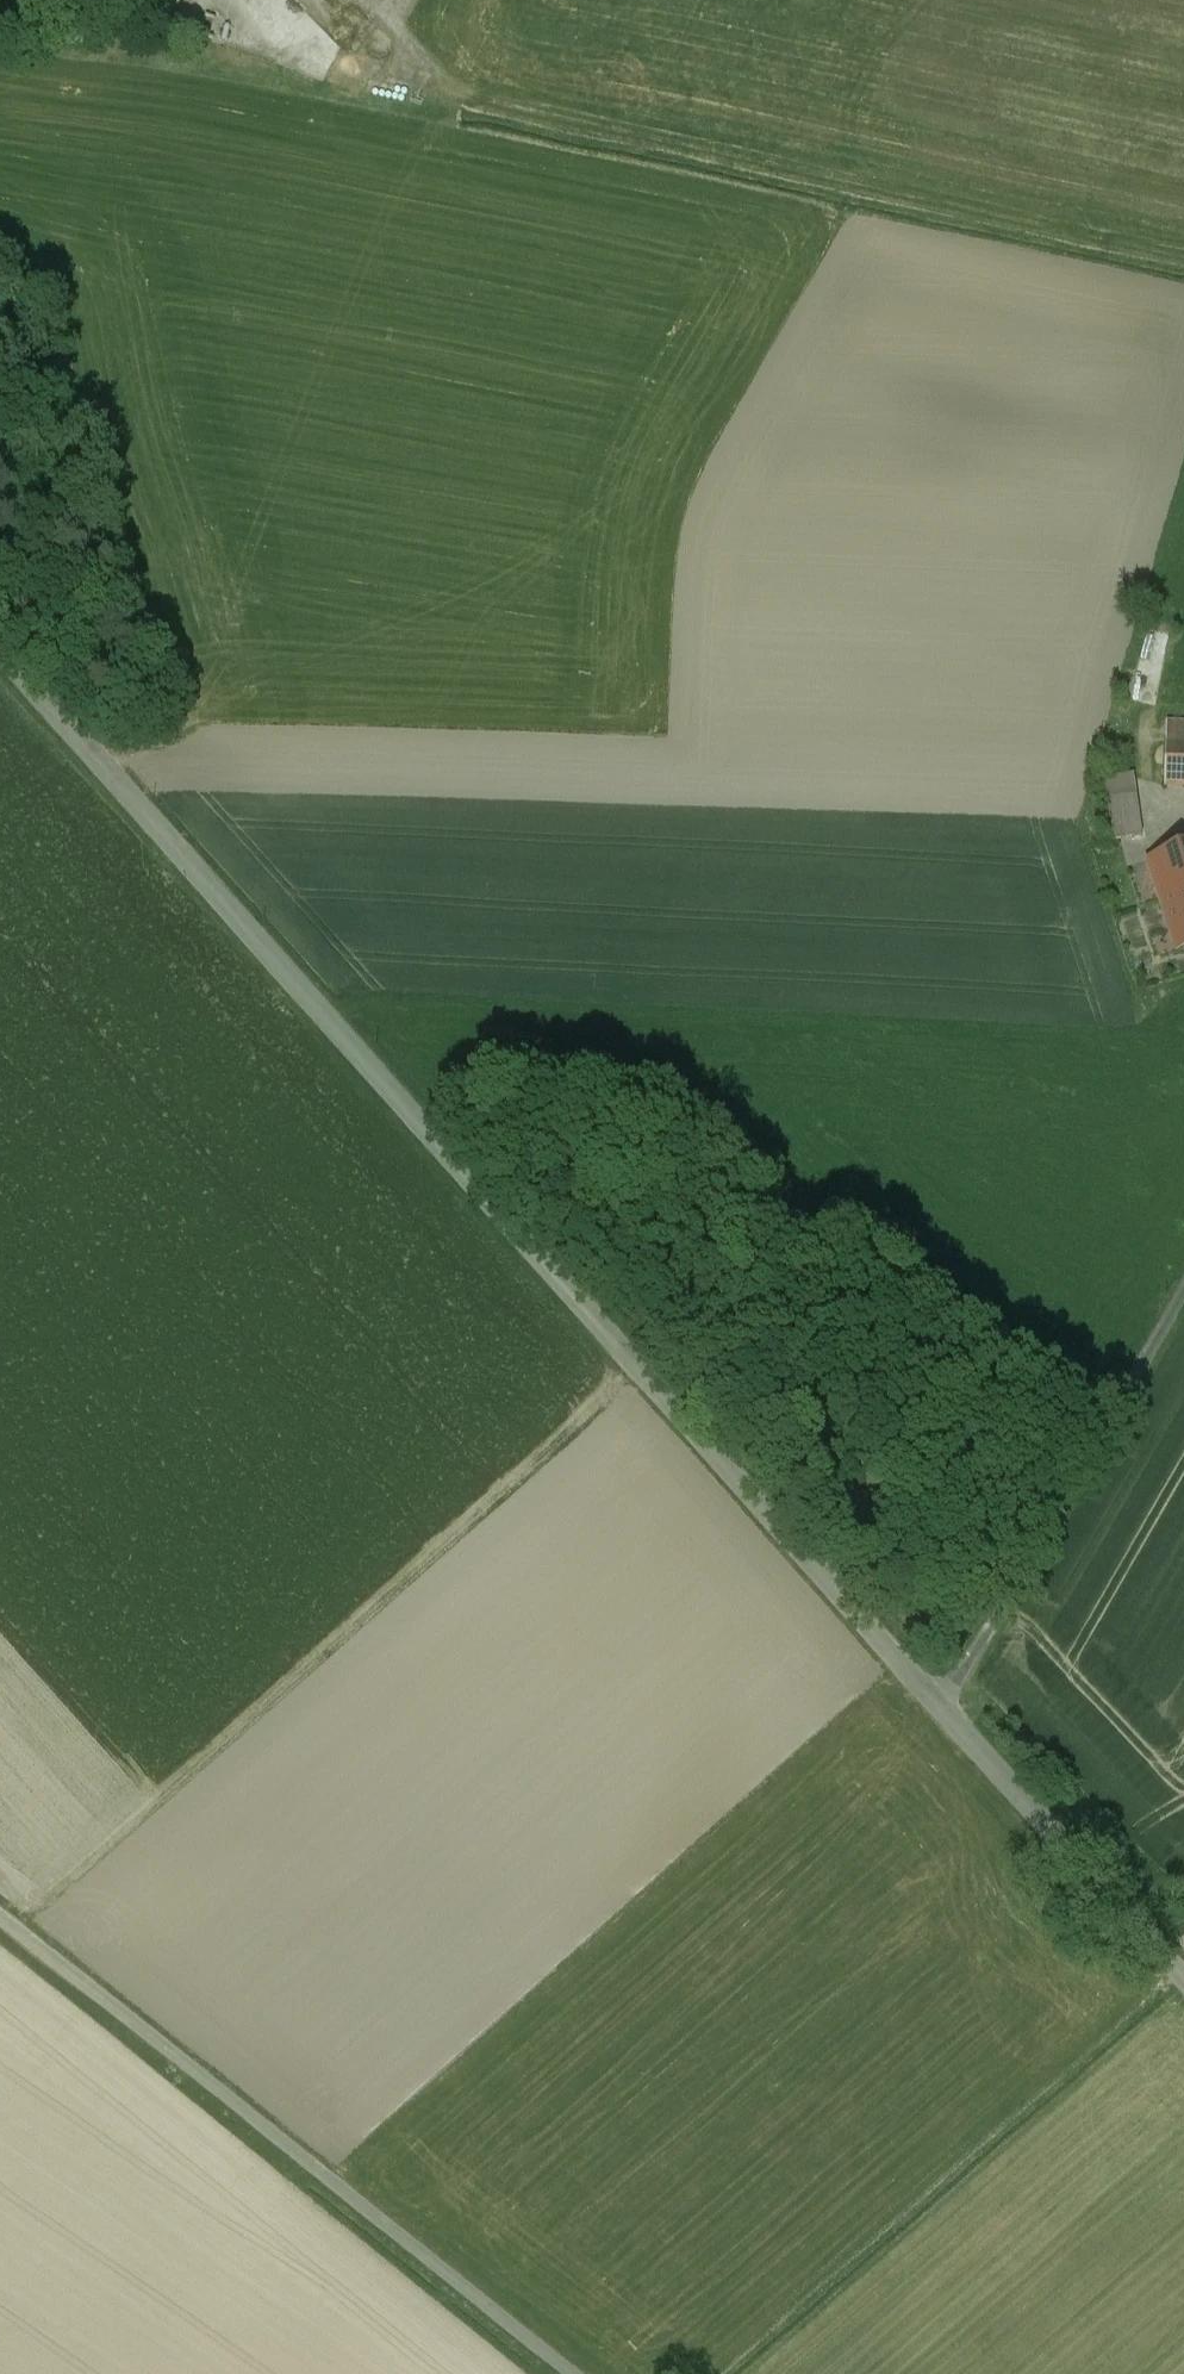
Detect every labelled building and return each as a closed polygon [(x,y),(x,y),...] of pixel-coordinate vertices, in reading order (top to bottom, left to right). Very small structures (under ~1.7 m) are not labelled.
[(1167,723),(1166,788),(1183,788),(1183,724),(1167,723)] [(1134,776),(1102,780),(1111,841),(1143,837),(1134,776)] [(1148,861),(1176,951),(1183,948),(1183,851),(1148,861)]
